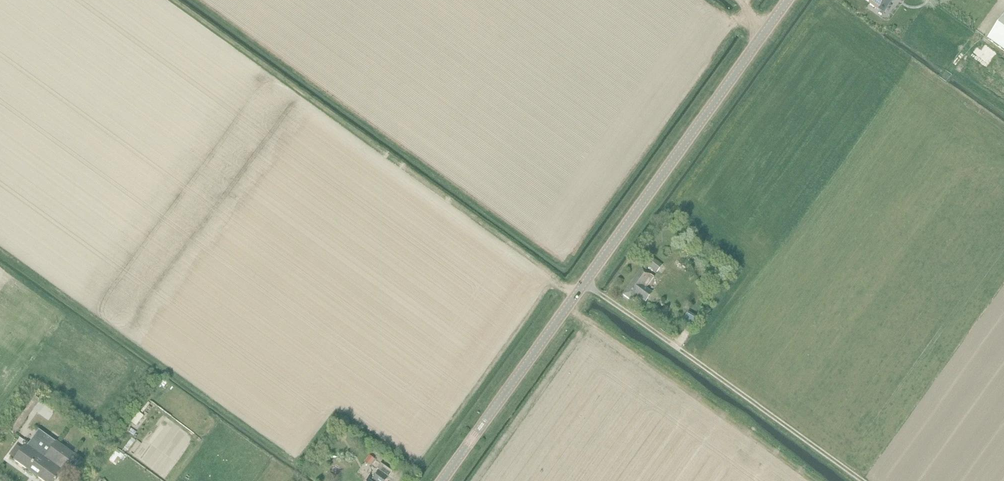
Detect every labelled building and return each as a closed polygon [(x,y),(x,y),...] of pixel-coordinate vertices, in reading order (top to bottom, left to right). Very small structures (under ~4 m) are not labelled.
[(871,1),(869,3),(879,10),(887,0),(869,0),(871,1)] [(988,40),(1003,51),(1003,18),(988,40)] [(986,44),(974,60),(1003,83),(1003,58),(986,44)] [(650,258),(646,264),(655,271),(660,265),(650,258)] [(645,290),(654,278),(643,270),(642,270),(623,296),(631,301),(632,300),(636,303),(639,298),(643,301),(645,301),(650,295),(649,293),(645,290)] [(695,317),(686,312),(682,320),(691,325),(695,317)] [(35,397),(22,415),(27,418),(40,401),(35,397)] [(139,413),(131,423),(135,427),(143,417),(139,413)] [(14,461),(42,480),(55,480),(73,455),(56,443),(39,431),(29,445),(24,441),(22,444),(25,446),(14,461)] [(116,451),(109,461),(116,466),(120,460),(121,461),(124,456),(116,451)] [(369,456),(365,462),(370,466),(375,460),(369,456)] [(388,478),(378,471),(371,480),(386,480),(388,478)]
